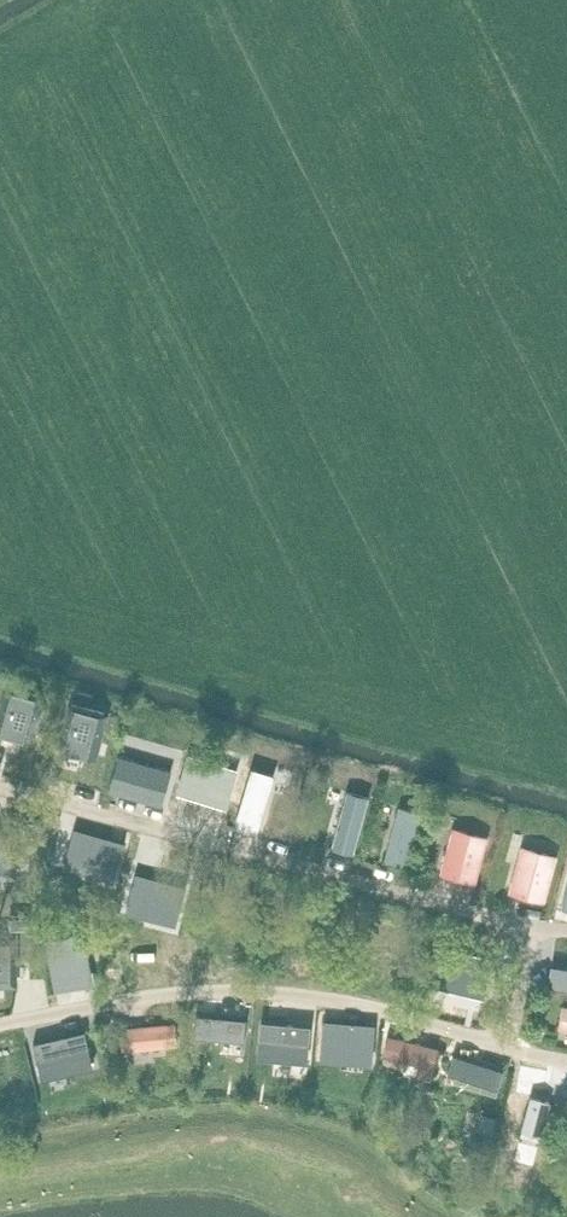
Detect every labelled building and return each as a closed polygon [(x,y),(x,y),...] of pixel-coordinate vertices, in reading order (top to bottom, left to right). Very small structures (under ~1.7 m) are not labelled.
[(10,685),(0,721),(0,730),(31,738),(43,694),(10,685)] [(79,689),(76,698),(90,702),(93,693),(79,689)] [(106,709),(73,700),(61,745),(94,754),(106,709)] [(171,767),(119,753),(109,789),(162,803),(171,767)] [(189,755),(179,790),(227,804),(237,769),(189,755)] [(280,765),(253,756),(232,829),(259,837),(280,765)] [(320,771),(316,785),(325,787),(329,773),(320,771)] [(347,791),(333,847),(354,853),(368,797),(347,791)] [(423,808),(402,802),(388,858),(408,863),(423,808)] [(39,819),(23,819),(23,834),(39,834),(39,819)] [(12,873),(12,825),(0,825),(0,873),(12,873)] [(65,859),(112,872),(120,840),(74,827),(65,859)] [(488,837),(454,828),(442,873),(476,882),(488,837)] [(545,900),(557,856),(523,846),(511,891),(545,900)] [(183,885),(136,872),(127,905),(174,917),(183,885)] [(25,912),(9,912),(9,928),(25,928),(25,912)] [(13,935),(0,935),(0,983),(13,983),(13,935)] [(90,983),(81,936),(47,942),(57,990),(90,983)] [(436,979),(483,991),(491,958),(444,947),(436,979)] [(550,984),(566,987),(566,965),(553,963),(550,984)] [(246,1019),(196,1013),(194,1036),(244,1041),(246,1019)] [(324,1019),(321,1053),(369,1057),(372,1023),(324,1019)] [(175,1021),(121,1027),(124,1050),(178,1044),(175,1021)] [(263,1021),(260,1055),(308,1059),(311,1025),(263,1021)] [(43,1078),(92,1066),(85,1033),(35,1045),(43,1078)] [(420,1062),(416,1076),(430,1080),(438,1047),(424,1043),(391,1036),(387,1054),(420,1062)] [(455,1052),(448,1071),(499,1087),(505,1068),(455,1052)] [(494,1133),(497,1117),(484,1114),(480,1130),(494,1133)]
